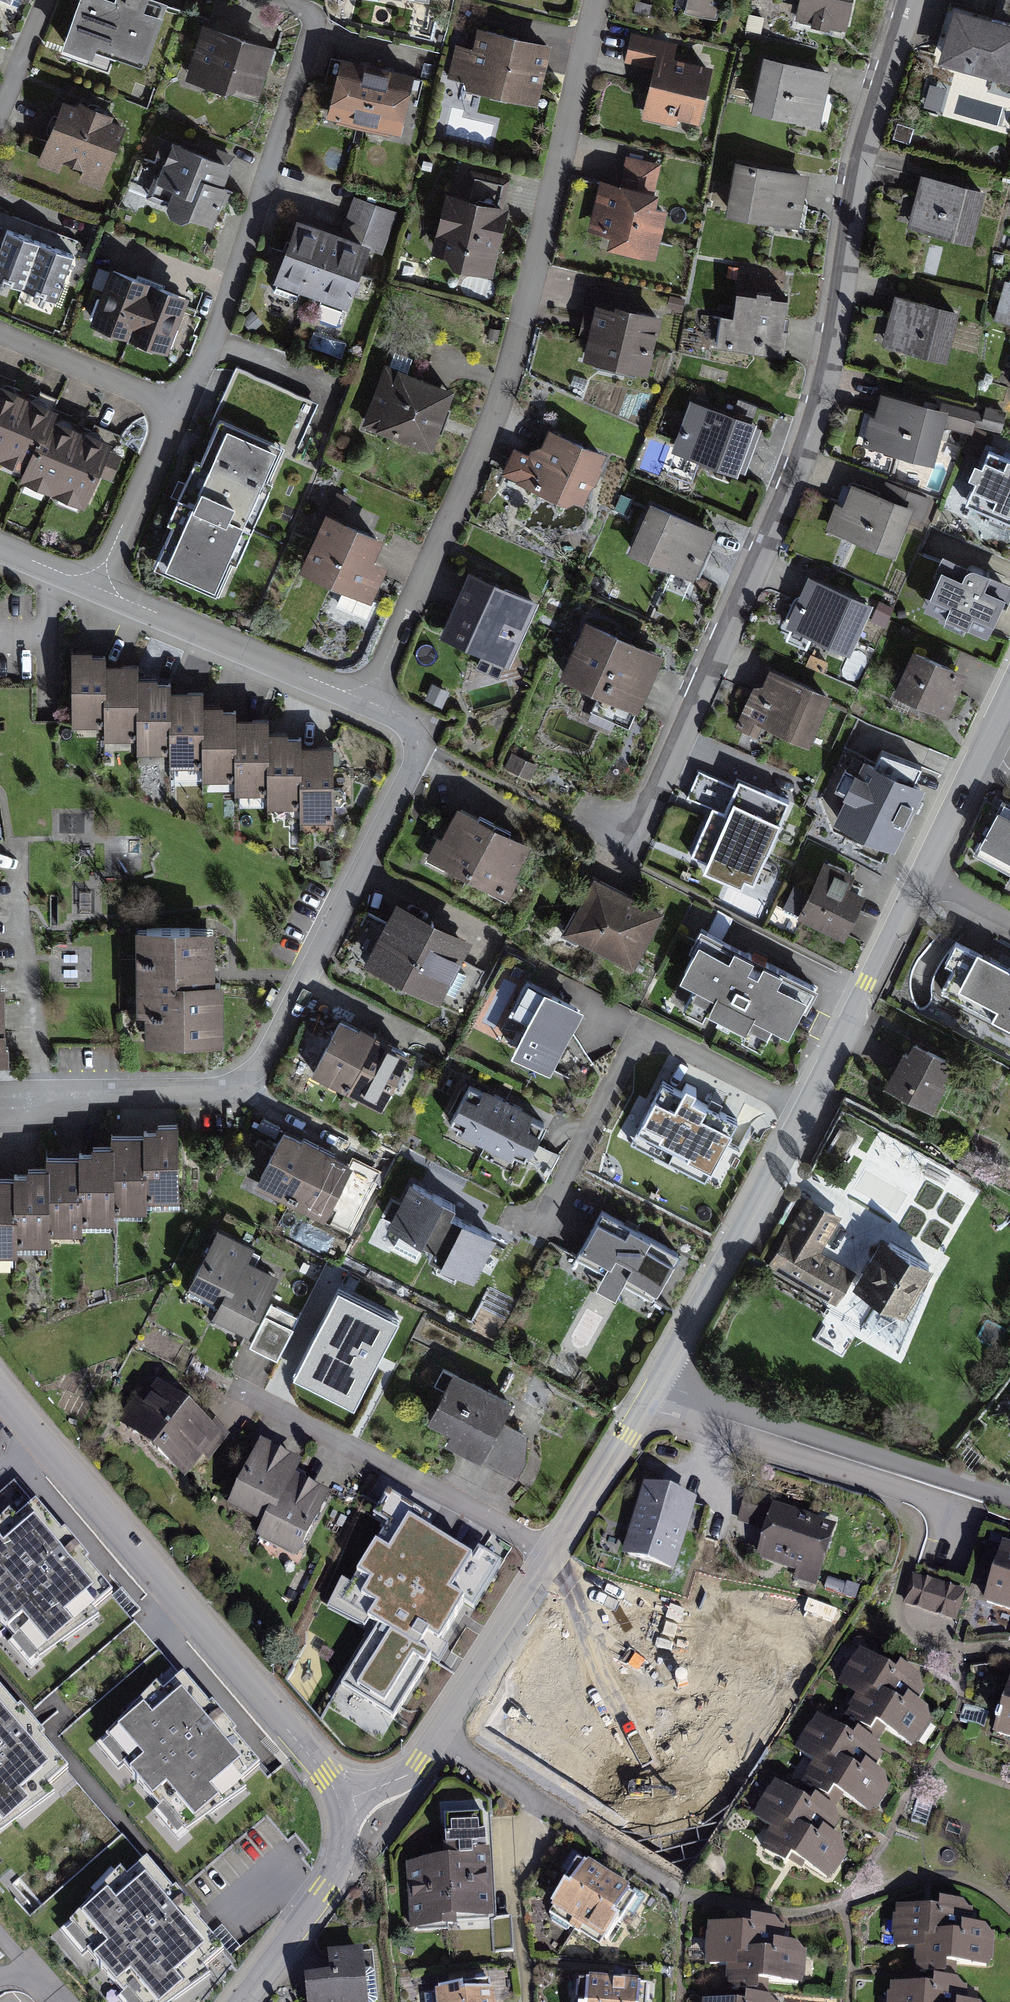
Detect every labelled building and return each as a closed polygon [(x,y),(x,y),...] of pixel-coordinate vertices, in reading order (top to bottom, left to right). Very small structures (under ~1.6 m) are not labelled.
[(18,11),(22,0),(0,0),(0,4),(18,11)] [(61,50),(91,61),(97,45),(145,63),(167,2),(163,0),(80,0),(61,50)] [(718,0),(673,0),(671,6),(714,15),(718,0)] [(852,0),(798,0),(795,20),(847,30),(852,0)] [(416,11),(411,31),(432,35),(436,15),(416,11)] [(970,16),(955,12),(940,65),(1009,85),(1009,27),(970,16)] [(204,22),(188,73),(255,94),(272,44),(204,22)] [(537,103),(551,42),(478,25),(473,45),(455,41),(448,73),(466,77),(464,86),(537,103)] [(698,123),(712,63),(676,55),(679,43),(632,32),(626,58),(654,65),(642,117),(679,125),(680,118),(698,123)] [(817,122),(829,69),(764,54),(752,107),(817,122)] [(338,56),(324,117),(363,126),(376,64),(338,56)] [(376,64),(363,126),(401,134),(415,72),(376,64)] [(946,91),(931,86),(924,107),(940,112),(946,91)] [(118,129),(59,108),(39,165),(97,186),(118,129)] [(913,130),(897,124),(892,141),(908,146),(913,130)] [(228,173),(168,151),(153,191),(170,197),(164,216),(212,233),(225,197),(220,195),(228,173)] [(662,161),(627,153),(620,182),(655,190),(662,161)] [(806,189),(808,177),(735,164),(726,218),(799,231),(806,189)] [(972,239),(985,191),(920,174),(917,186),(907,223),(972,239)] [(659,195),(601,181),(590,228),(607,232),(603,248),(654,259),(665,210),(656,208),(659,195)] [(492,271),(506,206),(444,193),(436,231),(448,233),(442,260),(492,271)] [(295,218),(273,278),(310,291),(332,231),(295,218)] [(332,231),(310,291),(347,304),(369,244),(332,231)] [(4,235),(0,245),(0,285),(19,293),(36,248),(4,235)] [(69,260),(36,248),(19,293),(52,305),(69,260)] [(144,289),(105,274),(84,331),(123,346),(144,289)] [(1000,278),(990,311),(1009,317),(1009,281),(1000,278)] [(647,375),(660,315),(605,303),(608,287),(591,283),(580,332),(589,334),(583,361),(647,375)] [(184,303),(144,289),(123,346),(162,360),(184,303)] [(717,345),(783,355),(785,338),(791,298),(735,290),(732,315),(721,314),(717,345)] [(946,363),(958,315),(895,298),(891,314),(883,346),(946,363)] [(453,389),(386,363),(364,420),(431,446),(453,389)] [(933,460),(947,410),(881,392),(867,442),(933,460)] [(16,403),(0,396),(0,440),(16,403)] [(0,440),(0,470),(20,479),(44,423),(47,416),(16,403),(0,440)] [(746,451),(755,426),(690,403),(671,454),(737,477),(746,451)] [(20,479),(17,486),(49,499),(76,436),(44,423),(20,479)] [(282,452),(216,423),(151,571),(217,600),(282,452)] [(76,436),(49,499),(80,512),(95,478),(109,484),(118,461),(105,455),(107,450),(76,436)] [(581,515),(603,461),(546,437),(536,462),(512,452),(500,481),(581,515)] [(987,447),(964,504),(1009,523),(1009,456),(987,447)] [(823,529),(893,556),(912,506),(852,483),(844,505),(834,501),(823,529)] [(704,552),(714,529),(651,501),(628,553),(691,581),(704,552)] [(384,538),(326,513),(301,569),(370,599),(386,563),(374,558),(384,538)] [(947,561),(924,612),(987,640),(1009,590),(1009,589),(947,561)] [(539,601),(469,572),(441,637),(511,667),(539,601)] [(785,627),(849,656),(870,609),(806,580),(802,588),(785,627)] [(647,694),(662,660),(584,625),(559,680),(637,715),(647,694)] [(914,652),(894,696),(947,720),(967,677),(914,652)] [(101,661),(68,661),(69,733),(102,733),(101,673),(101,661)] [(807,743),(828,696),(771,670),(762,690),(754,687),(737,726),(757,735),(762,723),(807,743)] [(134,673),(101,673),(102,733),(102,745),(135,745),(134,689),(134,673)] [(167,688),(134,689),(135,745),(135,761),(167,760),(167,701),(167,688)] [(199,700),(167,701),(167,760),(167,773),(200,772),(199,716),(199,700)] [(232,716),(199,716),(200,772),(200,788),(233,787),(232,728),(232,716)] [(265,727),(232,728),(233,787),(233,800),(266,799),(265,743),(265,727)] [(298,743),(265,743),(266,799),(266,815),(298,815),(298,755),(298,743)] [(512,752),(505,767),(530,779),(537,764),(512,752)] [(833,826),(895,854),(923,793),(912,788),(916,778),(921,769),(884,752),(877,767),(863,761),(833,826)] [(330,755),(298,755),(298,815),(298,827),(331,826),(330,755)] [(749,884),(787,803),(738,780),(722,812),(713,808),(690,857),(749,884)] [(1004,804),(976,857),(1009,875),(1009,807),(1004,804)] [(457,814),(428,870),(463,888),(492,831),(457,814)] [(492,831),(463,888),(498,906),(527,849),(492,831)] [(796,922),(843,944),(854,923),(865,899),(848,891),(855,877),(825,862),(796,922)] [(784,907),(795,912),(810,872),(799,867),(784,907)] [(662,912),(593,877),(564,935),(632,969),(662,912)] [(397,903),(368,959),(403,977),(432,920),(397,903)] [(432,920),(403,977),(438,994),(467,938),(432,920)] [(213,928),(135,929),(136,1011),(144,1011),(144,1042),(222,1041),(221,982),(214,983),(213,928)] [(816,987),(701,930),(673,986),(787,1043),(816,987)] [(955,942),(953,946),(943,966),(955,972),(942,998),(1009,1033),(1009,970),(955,942)] [(550,1072),(584,1008),(527,978),(502,1025),(520,1034),(511,1052),(550,1072)] [(338,1017),(310,1074),(345,1092),(374,1035),(338,1017)] [(374,1035),(345,1092),(380,1109),(409,1053),(374,1035)] [(908,1040),(884,1087),(931,1112),(956,1064),(908,1040)] [(662,1081),(636,1131),(711,1170),(737,1120),(692,1097),(696,1089),(685,1084),(681,1091),(662,1081)] [(507,1104),(470,1086),(448,1130),(484,1148),(507,1104)] [(543,1123),(507,1104),(484,1148),(521,1167),(543,1123)] [(177,1183),(176,1127),(143,1127),(144,1140),(145,1199),(178,1198),(177,1183)] [(284,1130),(255,1186),(290,1204),(319,1147),(284,1130)] [(145,1199),(144,1140),(111,1140),(111,1149),(113,1212),(145,1211),(145,1199)] [(319,1147),(290,1204),(326,1222),(354,1165),(319,1147)] [(113,1212),(111,1149),(79,1150),(79,1160),(80,1222),(113,1221),(113,1212)] [(80,1222),(79,1160),(46,1161),(46,1173),(48,1232),(80,1232),(80,1222)] [(48,1232),(46,1173),(14,1174),(14,1182),(16,1246),(48,1245),(48,1232)] [(14,1182),(0,1183),(0,1255),(16,1254),(16,1246),(14,1182)] [(450,1202),(410,1182),(385,1231),(426,1251),(447,1209),(450,1202)] [(841,1217),(806,1197),(767,1263),(833,1302),(852,1269),(821,1251),(841,1217)] [(488,1229),(447,1209),(426,1251),(423,1258),(463,1278),(488,1229)] [(676,1256),(601,1216),(578,1259),(653,1300),(676,1256)] [(220,1236),(191,1294),(221,1310),(244,1264),(251,1251),(220,1236)] [(930,1266),(884,1239),(854,1291),(899,1318),(930,1266)] [(221,1310),(215,1322),(246,1338),(275,1279),(244,1264),(221,1310)] [(357,1407),(404,1314),(338,1281),(292,1375),(357,1407)] [(270,1306),(249,1348),(277,1361),(297,1319),(270,1306)] [(481,1460),(510,1400),(453,1372),(429,1423),(450,1434),(446,1443),(481,1460)] [(154,1382),(120,1420),(187,1481),(221,1443),(154,1382)] [(261,1446),(231,1507),(267,1526),(291,1480),(298,1465),(261,1446)] [(291,1480),(267,1526),(260,1541),(297,1560),(328,1499),(291,1480)] [(694,1511),(640,1494),(619,1561),(673,1578),(694,1511)] [(112,1594),(86,1564),(89,1562),(64,1533),(61,1535),(35,1505),(15,1523),(21,1529),(0,1547),(0,1623),(15,1641),(18,1637),(36,1658),(60,1639),(55,1633),(86,1606),(91,1612),(112,1594)] [(815,1584),(830,1535),(771,1517),(756,1566),(815,1584)] [(401,1528),(361,1596),(378,1606),(382,1598),(406,1612),(392,1635),(431,1657),(457,1612),(448,1607),(464,1579),(430,1559),(436,1548),(401,1528)] [(981,1616),(1009,1625),(1009,1561),(999,1558),(981,1616)] [(962,1599),(911,1582),(902,1608),(954,1625),(962,1599)] [(834,1697),(853,1711),(860,1700),(895,1724),(906,1708),(912,1712),(923,1696),(898,1678),(893,1685),(859,1661),(834,1697)] [(239,1783),(259,1766),(233,1736),(237,1734),(212,1705),(209,1708),(182,1677),(162,1694),(168,1701),(136,1728),(130,1721),(107,1741),(126,1763),(123,1766),(159,1809),(163,1806),(184,1830),(207,1810),(202,1805),(234,1778),(239,1783)] [(991,1743),(1009,1749),(1009,1686),(1009,1685),(991,1743)] [(0,1691),(0,1829),(16,1815),(11,1809),(42,1783),(47,1789),(68,1771),(42,1740),(45,1738),(20,1709),(17,1712),(0,1691)] [(895,1724),(860,1700),(853,1711),(844,1724),(869,1742),(873,1735),(908,1759),(931,1725),(912,1712),(906,1708),(895,1724)] [(791,1764),(811,1778),(818,1767),(853,1791),(864,1775),(870,1779),(881,1763),(856,1746),(851,1752),(816,1728),(791,1764)] [(853,1791),(818,1767),(811,1778),(802,1791),(827,1809),(831,1803),(866,1826),(889,1793),(870,1779),(864,1775),(853,1791)] [(748,1831),(768,1844),(775,1834),(810,1857),(821,1841),(827,1845),(838,1829),(812,1812),(808,1818),(773,1795),(748,1831)] [(485,1825),(436,1827),(438,1861),(487,1860),(485,1825)] [(810,1857),(775,1834),(768,1844),(759,1858),(784,1875),(788,1869),(823,1893),(846,1859),(827,1845),(821,1841),(810,1857)] [(223,1952),(197,1922),(200,1919),(175,1891),(173,1893),(146,1863),(126,1880),(132,1887),(101,1913),(95,1906),(71,1927),(91,1949),(87,1952),(123,1994),(127,1992),(136,2001),(165,2001),(171,1996),(166,1990),(197,1963),(202,1970),(223,1952)] [(448,1936),(490,1935),(488,1867),(446,1868),(448,1936)] [(406,1938),(448,1936),(446,1868),(404,1870),(406,1938)] [(544,1917),(574,1937),(605,1890),(582,1874),(564,1901),(558,1896),(544,1917)] [(605,1890),(574,1937),(603,1956),(617,1935),(611,1931),(628,1905),(605,1890)] [(893,1963),(917,1964),(917,1951),(959,1952),(960,1933),(967,1933),(967,1913),(937,1913),(936,1921),(894,1920),(893,1963)] [(704,1981),(728,1982),(728,1969),(770,1970),(771,1951),(778,1951),(778,1931),(748,1931),(747,1938),(705,1937),(704,1981)] [(959,1952),(917,1951),(917,1964),(917,1980),(948,1981),(948,1973),(990,1974),(991,1933),(967,1933),(960,1933),(959,1952)] [(770,1970),(728,1969),(728,1982),(728,1998),(759,1999),(759,1991),(801,1992),(802,1951),(778,1951),(771,1951),(770,1970)] [(303,2001),(361,2001),(358,1960),(324,1963),(326,1987),(302,1990),(303,2001)] [(960,1989),(929,1988),(929,1996),(887,1995),(887,2001),(960,2001),(960,1989)] [(609,1991),(581,1990),(581,2001),(609,2001),(609,1991)] [(609,2001),(636,2001),(637,1991),(609,1991),(609,2001)]
